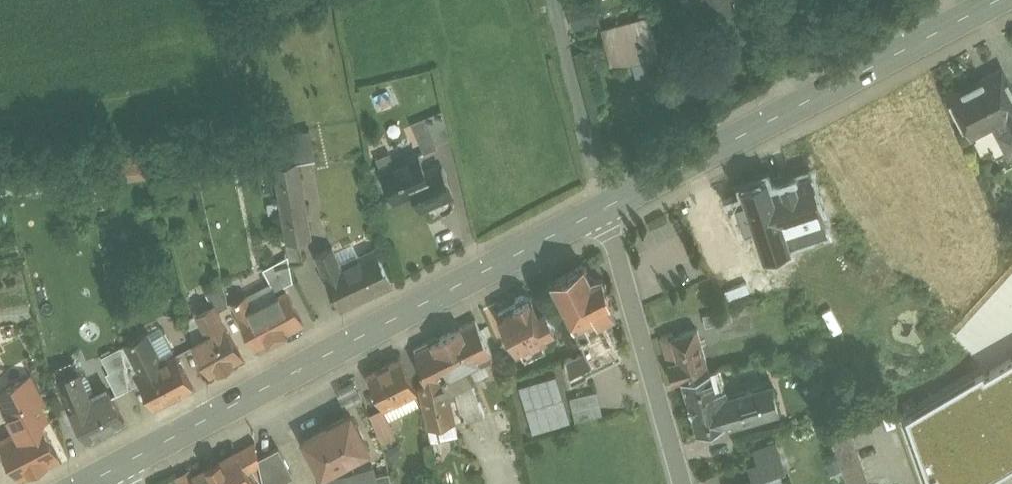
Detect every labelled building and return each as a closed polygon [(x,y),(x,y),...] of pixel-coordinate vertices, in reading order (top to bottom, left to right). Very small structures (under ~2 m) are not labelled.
[(687,8),(704,2),(706,10),(734,1),(733,0),(685,0),(687,8)] [(595,1),(569,8),(574,26),(600,19),(595,1)] [(648,16),(604,28),(603,27),(602,28),(611,60),(612,60),(612,59),(642,59),(645,70),(662,65),(662,66),(663,66),(649,14),(648,15),(648,16)] [(985,80),(983,77),(953,93),(952,91),(950,92),(970,129),(969,130),(971,134),(992,123),(1004,144),(1011,140),(1011,119),(1007,109),(1011,107),(1011,87),(1004,70),(985,80)] [(451,136),(440,110),(411,122),(423,148),(451,136)] [(310,128),(278,134),(283,163),(273,164),(286,241),(300,238),(312,236),(299,161),(315,158),(310,128)] [(146,151),(89,160),(93,184),(150,175),(146,151)] [(418,153),(381,169),(394,198),(412,191),(431,182),(426,170),(418,153)] [(419,207),(449,194),(436,165),(426,170),(431,182),(412,191),(419,207)] [(792,179),(789,168),(778,172),(779,175),(766,179),(765,176),(741,184),(764,253),(786,246),(780,228),(822,214),(809,174),(792,179)] [(0,176),(0,203),(8,202),(6,191),(4,176),(0,176)] [(300,238),(286,241),(289,255),(290,263),(304,261),(304,260),(303,260),(300,238)] [(376,248),(341,265),(333,247),(316,254),(341,308),(392,283),(376,248)] [(289,255),(264,268),(277,294),(287,289),(285,285),(294,281),(292,277),(293,277),(290,263),(289,255)] [(779,257),(745,268),(752,289),(785,278),(779,257)] [(582,262),(577,264),(576,267),(551,280),(586,348),(579,352),(565,357),(571,377),(570,378),(571,379),(588,371),(587,369),(594,365),(595,365),(621,352),(608,325),(604,316),(614,311),(611,299),(610,299),(603,274),(604,273),(603,272),(594,274),(593,271),(589,271),(590,269),(586,264),(582,262)] [(224,283),(205,290),(213,304),(214,304),(218,311),(229,305),(224,283)] [(277,294),(253,307),(246,294),(232,301),(239,314),(238,315),(255,349),(304,324),(303,323),(304,323),(287,289),(277,294)] [(530,293),(528,294),(522,293),(515,297),(515,302),(498,311),(525,363),(546,351),(539,339),(557,329),(539,294),(532,297),(530,293)] [(213,304),(198,313),(209,332),(193,341),(211,373),(243,356),(218,311),(214,304),(213,304)] [(476,319),(439,337),(438,335),(415,346),(416,348),(415,349),(426,384),(466,366),(478,360),(482,363),(491,358),(491,354),(493,353),(476,319)] [(697,328),(673,335),(672,332),(660,335),(673,379),(681,377),(708,369),(702,349),(697,328)] [(146,333),(127,343),(142,372),(162,361),(146,333)] [(27,344),(5,349),(10,374),(32,370),(27,344)] [(110,371),(106,372),(117,394),(130,387),(123,344),(103,355),(110,371)] [(715,346),(702,349),(708,369),(720,366),(715,346)] [(142,372),(137,374),(154,404),(192,383),(176,354),(162,361),(142,372)] [(400,357),(368,372),(385,406),(417,391),(400,357)] [(1011,463),(1011,358),(986,374),(982,371),(907,416),(933,483),(987,483),(985,479),(1011,463)] [(732,364),(720,367),(723,376),(735,372),(732,364)] [(466,366),(426,384),(419,386),(430,438),(458,432),(455,421),(448,391),(472,379),(466,366)] [(708,369),(681,377),(696,433),(724,425),(724,426),(740,421),(740,420),(757,416),(760,416),(760,414),(776,410),(777,411),(781,410),(780,406),(778,406),(772,383),(728,396),(723,376),(720,367),(720,366),(708,369)] [(78,372),(60,380),(72,409),(90,400),(78,372)] [(557,377),(519,387),(533,433),(570,422),(557,377)] [(485,414),(472,379),(448,391),(455,421),(485,414)] [(72,409),(71,409),(87,441),(126,421),(110,389),(90,400),(72,409)] [(597,392),(571,398),(576,420),(603,414),(597,392)] [(370,413),(383,441),(398,433),(385,406),(370,413)] [(378,473),(375,461),(328,473),(373,450),(351,409),(300,437),(312,458),(321,476),(323,483),(393,483),(390,470),(378,473)] [(826,417),(839,456),(844,468),(849,483),(870,483),(848,421),(850,420),(847,410),(826,417)] [(507,412),(496,414),(500,432),(511,430),(507,412)] [(0,439),(0,440),(19,476),(58,455),(39,419),(0,439)] [(255,441),(241,449),(252,468),(260,464),(259,456),(255,441)] [(776,442),(754,451),(758,463),(781,455),(776,442)] [(398,443),(386,451),(392,459),(404,451),(398,443)] [(279,445),(259,456),(260,464),(265,483),(275,483),(295,473),(279,445)] [(191,476),(196,483),(257,483),(237,449),(191,476)] [(781,455),(758,463),(763,476),(764,476),(764,477),(786,469),(781,455)] [(839,456),(827,460),(831,472),(844,468),(839,456)]
